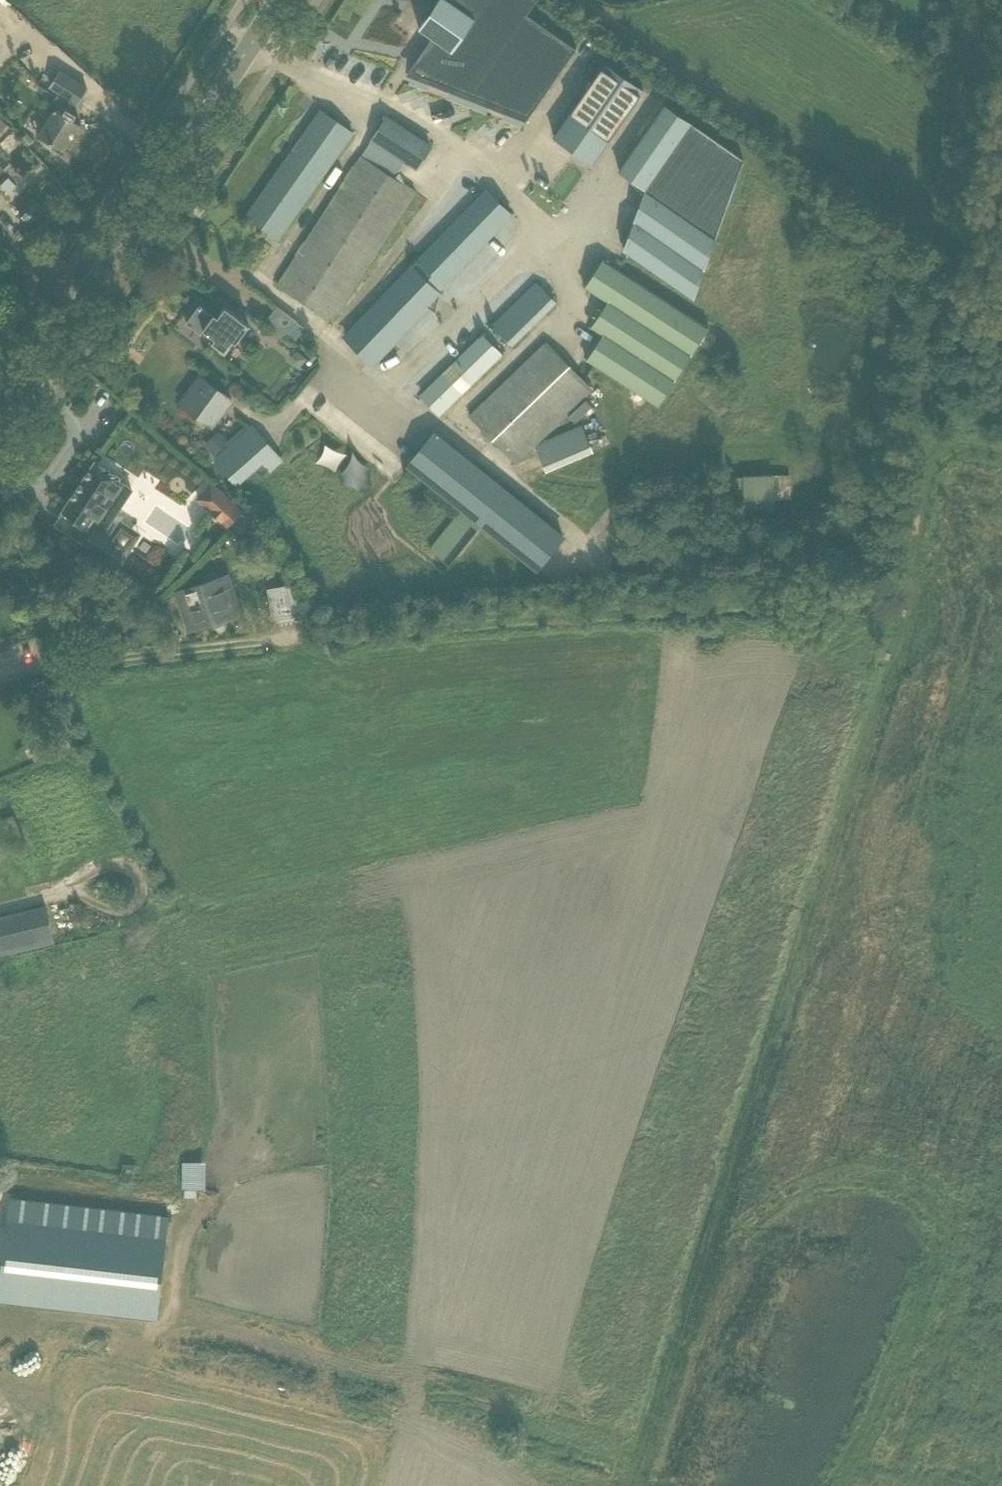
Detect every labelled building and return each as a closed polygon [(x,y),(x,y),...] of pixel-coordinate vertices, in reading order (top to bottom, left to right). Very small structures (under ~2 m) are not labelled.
[(411,72),(526,117),(524,120),(526,121),(576,48),(527,14),(537,0),(438,0),(418,28),(434,39),(411,72)] [(885,15),(894,0),(874,0),(870,7),(885,15)] [(593,163),(644,90),(605,63),(554,136),(593,163)] [(53,106),(36,133),(64,150),(80,124),(67,115),(75,102),(77,103),(86,88),(60,71),(50,85),(65,94),(56,108),(53,106)] [(624,249),(693,298),(744,159),(665,104),(619,170),(646,189),(624,249)] [(353,132),(321,110),(246,216),(278,238),(353,132)] [(406,160),(417,167),(431,146),(387,117),(278,285),(332,320),(416,191),(395,178),(406,160)] [(510,214),(486,191),(346,336),(374,362),(441,293),(437,289),(510,214)] [(658,406),(709,327),(603,258),(584,287),(607,302),(591,327),(602,335),(586,360),(658,406)] [(493,322),(515,345),(557,303),(535,281),(493,322)] [(214,313),(213,315),(200,304),(187,323),(200,333),(203,329),(215,338),(212,341),(227,353),(249,325),(234,314),(235,313),(225,306),(217,316),(214,313)] [(304,328),(278,308),(267,322),(293,342),(304,328)] [(422,394),(440,413),(501,353),(483,335),(422,394)] [(470,416),(515,461),(590,387),(545,342),(470,416)] [(235,400),(199,373),(178,402),(213,429),(235,400)] [(253,467),(261,476),(280,459),(252,427),(216,458),(236,482),(253,467)] [(537,445),(546,469),(591,451),(582,427),(537,445)] [(435,433),(409,466),(462,508),(429,549),(449,565),(482,524),(537,568),(563,536),(435,433)] [(341,469),(349,450),(328,442),(321,460),(341,469)] [(125,550),(102,535),(131,489),(117,480),(119,477),(95,461),(62,511),(93,531),(85,544),(115,564),(125,550)] [(737,496),(780,495),(780,472),(736,473),(737,496)] [(228,524),(241,510),(211,482),(198,496),(228,524)] [(223,576),(219,577),(217,571),(202,577),(204,583),(177,592),(189,630),(232,616),(223,591),(228,589),(223,576)] [(292,584),(267,588),(270,602),(294,598),(292,584)] [(54,937),(47,907),(0,918),(0,950),(54,937)] [(211,1187),(212,1160),(186,1159),(185,1187),(211,1187)] [(0,1286),(0,1300),(155,1318),(167,1215),(11,1197),(0,1286)]
